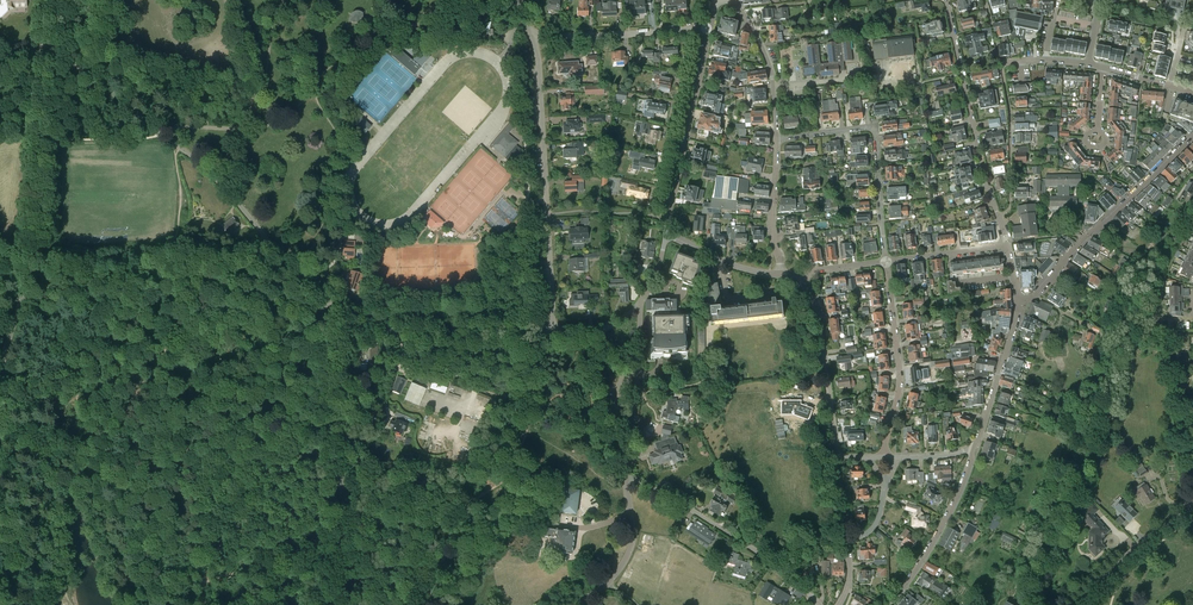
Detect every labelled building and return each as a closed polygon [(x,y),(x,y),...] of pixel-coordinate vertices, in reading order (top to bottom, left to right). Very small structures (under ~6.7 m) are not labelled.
[(1,6),(0,6),(0,18),(8,11),(8,8),(9,8),(10,9),(11,10),(12,9),(13,8),(14,8),(26,7),(26,0),(1,0),(1,6)] [(559,2),(559,0),(555,0),(555,2),(547,2),(547,10),(559,11),(559,2)] [(587,18),(587,17),(588,17),(588,8),(590,8),(590,6),(593,6),(593,0),(589,0),(589,2),(586,2),(579,2),(579,8),(577,8),(577,11),(573,11),(573,16),(577,16),(577,17),(583,17),(583,18),(587,18)] [(631,16),(646,15),(645,8),(644,8),(643,5),(651,4),(650,0),(630,0),(631,16)] [(667,12),(678,11),(677,10),(677,0),(666,0),(667,12)] [(677,10),(687,9),(686,1),(687,1),(687,0),(677,0),(677,10)] [(921,2),(921,0),(920,0),(910,2),(912,10),(922,8),(923,13),(930,11),(929,7),(928,1),(921,2)] [(972,2),(973,1),(973,0),(961,0),(957,1),(959,12),(971,10),(976,9),(975,4),(972,4),(972,2)] [(991,9),(998,7),(996,0),(989,0),(991,9)] [(1007,1),(1008,11),(1016,10),(1018,10),(1018,9),(1021,9),(1020,0),(1014,0),(1007,1)] [(1032,13),(1040,13),(1040,0),(1033,0),(1033,7),(1032,7),(1032,13)] [(1166,4),(1166,6),(1167,7),(1168,8),(1183,11),(1185,0),(1166,0),(1166,4)] [(1146,8),(1155,10),(1156,7),(1158,8),(1159,5),(1157,4),(1157,3),(1148,1),(1146,8)] [(602,8),(601,8),(602,17),(603,17),(606,17),(606,16),(616,16),(616,10),(617,10),(617,2),(601,3),(602,8)] [(1041,4),(1041,12),(1047,12),(1052,12),(1052,4),(1045,4),(1041,4)] [(763,16),(760,16),(760,21),(764,21),(764,19),(767,19),(774,18),(774,14),(779,13),(780,19),(786,19),(784,7),(779,8),(779,11),(775,12),(774,9),(762,11),(763,16)] [(1009,18),(1007,19),(1011,35),(1010,35),(1012,41),(1016,40),(1016,38),(1023,40),(1024,34),(1029,35),(1030,31),(1032,32),(1033,31),(1039,32),(1042,17),(1016,12),(1016,10),(1008,11),(1009,18)] [(357,25),(359,24),(361,23),(362,22),(362,20),(363,18),(362,16),(361,15),(360,13),(358,13),(356,13),(354,13),(352,15),(351,16),(350,19),(348,25),(351,25),(354,25),(357,25)] [(734,36),(733,40),(738,41),(739,38),(735,37),(736,31),(737,31),(737,28),(738,23),(735,22),(735,21),(731,20),(732,19),(731,18),(727,17),(726,17),(726,19),(722,18),(720,27),(718,33),(724,34),(724,35),(728,35),(734,36)] [(961,20),(963,29),(974,27),(975,28),(979,27),(978,22),(974,23),(973,18),(961,20)] [(1004,22),(993,25),(995,33),(996,33),(997,38),(1000,38),(1002,42),(1007,41),(1008,42),(1011,41),(1010,36),(1007,37),(1007,36),(1010,35),(1011,35),(1007,19),(1003,20),(1004,21),(1004,22)] [(925,25),(922,26),(922,30),(926,29),(927,35),(932,34),(932,35),(943,33),(942,28),(943,28),(942,25),(944,24),(943,20),(930,23),(930,24),(925,25)] [(1118,22),(1110,21),(1109,22),(1107,21),(1106,26),(1109,26),(1107,32),(1116,34),(1117,32),(1118,22)] [(1118,22),(1117,32),(1125,34),(1126,30),(1128,30),(1129,25),(1118,22)] [(783,25),(769,27),(770,35),(780,33),(782,33),(784,33),(789,32),(789,30),(783,30),(783,25)] [(966,38),(967,44),(981,42),(985,41),(985,38),(986,38),(986,39),(989,38),(990,43),(994,42),(990,28),(986,29),(987,34),(984,35),(979,36),(979,35),(966,38)] [(1184,41),(1192,50),(1192,32),(1186,31),(1184,41)] [(780,33),(770,35),(771,42),(777,42),(777,45),(785,44),(785,40),(783,41),(782,33),(780,33)] [(1155,33),(1153,42),(1155,42),(1159,43),(1159,46),(1163,47),(1163,44),(1164,44),(1166,36),(1155,33)] [(738,41),(733,40),(732,40),(732,43),(747,47),(749,35),(742,34),(741,38),(739,38),(738,41)] [(912,37),(872,41),(874,61),(914,56),(912,37)] [(1057,52),(1060,40),(1053,39),(1050,51),(1057,52)] [(1064,52),(1066,42),(1060,40),(1057,52),(1057,53),(1064,54),(1064,52)] [(1071,53),(1073,41),(1066,40),(1066,42),(1064,52),(1071,53)] [(1131,47),(1139,49),(1141,42),(1133,40),(1131,47)] [(827,44),(829,63),(820,64),(818,44),(815,45),(807,46),(809,65),(802,66),(804,77),(819,76),(819,80),(822,80),(822,77),(839,75),(839,72),(845,71),(843,62),(852,61),(850,41),(841,42),(841,44),(836,45),(836,43),(827,44)] [(1078,54),(1080,42),(1073,41),(1071,53),(1078,54)] [(981,42),(967,44),(966,46),(966,50),(968,51),(969,50),(970,56),(971,56),(972,58),(983,56),(983,53),(988,52),(987,47),(982,48),(981,42)] [(1000,57),(1010,55),(1008,42),(1000,43),(1001,45),(998,46),(1000,57)] [(1085,56),(1087,43),(1080,42),(1078,54),(1085,56)] [(1155,42),(1153,52),(1164,54),(1166,48),(1163,47),(1159,46),(1159,43),(1155,42)] [(735,47),(716,43),(714,56),(732,59),(735,47)] [(1101,59),(1104,47),(1097,45),(1094,58),(1101,59)] [(1110,49),(1111,48),(1104,47),(1101,59),(1108,60),(1108,61),(1108,62),(1110,49)] [(653,53),(653,60),(653,62),(660,62),(660,57),(663,57),(663,56),(678,54),(678,48),(666,49),(666,48),(662,48),(662,53),(660,53),(653,53)] [(414,75),(421,68),(412,61),(398,49),(392,56),(414,75)] [(1115,63),(1117,51),(1110,49),(1108,62),(1115,63)] [(412,61),(421,68),(430,57),(421,50),(412,61)] [(649,60),(653,60),(653,53),(653,52),(643,51),(642,57),(649,58),(649,60)] [(1122,64),(1124,52),(1117,51),(1115,63),(1122,64)] [(612,52),(612,62),(624,62),(624,65),(628,65),(627,57),(624,57),(624,52),(612,52)] [(1130,54),(1127,66),(1137,69),(1138,63),(1140,64),(1143,54),(1135,52),(1134,55),(1130,54)] [(930,60),(925,61),(927,68),(931,67),(931,68),(937,66),(938,71),(939,71),(940,72),(942,72),(942,71),(944,70),(943,67),(950,66),(948,55),(935,58),(930,60)] [(1171,59),(1158,55),(1153,76),(1166,79),(1171,59)] [(209,64),(206,64),(206,69),(208,69),(215,69),(215,60),(209,60),(209,64)] [(569,76),(582,75),(581,65),(578,65),(577,62),(558,63),(558,73),(569,72),(569,76)] [(859,62),(846,63),(846,72),(859,72),(859,62)] [(719,79),(721,71),(725,72),(726,69),(730,69),(732,69),(732,67),(722,65),(714,63),(712,63),(710,74),(709,77),(719,79)] [(989,70),(987,71),(987,73),(986,74),(987,79),(990,79),(991,80),(992,80),(992,81),(994,80),(994,79),(995,79),(995,78),(999,78),(998,73),(1001,73),(1000,68),(989,69),(989,70)] [(721,71),(719,79),(729,81),(729,78),(730,78),(730,77),(732,69),(730,69),(726,69),(725,72),(721,71)] [(738,79),(739,73),(735,72),(735,70),(732,69),(730,77),(738,79)] [(741,70),(738,81),(744,80),(744,77),(748,77),(748,78),(766,75),(765,71),(758,72),(757,71),(756,71),(755,72),(747,73),(747,72),(746,72),(746,71),(741,70)] [(1050,78),(1050,80),(1053,80),(1054,71),(1046,70),(1045,78),(1050,78)] [(598,79),(597,71),(588,71),(588,80),(598,79)] [(987,73),(987,71),(972,74),(973,82),(981,81),(983,81),(983,80),(987,79),(986,74),(987,73)] [(1053,80),(1050,80),(1051,85),(1056,85),(1057,79),(1061,80),(1062,71),(1054,71),(1053,80)] [(656,75),(655,83),(659,84),(658,91),(669,93),(672,80),(663,78),(664,77),(656,75)] [(1112,79),(1111,87),(1119,88),(1119,90),(1120,90),(1121,81),(1112,79)] [(947,86),(932,90),(933,92),(936,92),(938,98),(943,96),(943,95),(956,92),(956,91),(958,90),(957,87),(956,86),(955,86),(954,85),(953,85),(952,81),(946,82),(947,86)] [(1013,86),(1014,93),(1028,92),(1028,87),(1032,87),(1032,84),(1018,84),(1018,85),(1013,86)] [(1133,86),(1127,84),(1124,95),(1126,96),(1126,97),(1129,97),(1133,86)] [(584,86),(585,90),(585,95),(595,95),(604,94),(603,85),(584,86)] [(1129,97),(1128,101),(1131,102),(1133,95),(1136,95),(1139,87),(1133,86),(1129,97)] [(745,92),(746,97),(766,96),(765,94),(765,89),(753,90),(753,91),(750,91),(747,91),(746,87),(743,88),(743,91),(745,90),(745,92)] [(620,98),(626,98),(627,91),(615,89),(613,98),(613,102),(620,103),(620,98)] [(704,100),(716,103),(717,102),(720,102),(720,101),(722,102),(723,96),(723,95),(725,96),(726,91),(719,90),(718,95),(712,94),(713,91),(707,90),(706,93),(705,100),(704,100)] [(980,103),(981,109),(999,106),(996,91),(984,93),(985,95),(979,96),(980,103)] [(1145,106),(1148,107),(1149,92),(1142,92),(1141,100),(1146,101),(1146,102),(1145,106)] [(1150,101),(1156,102),(1156,93),(1149,92),(1148,107),(1150,107),(1151,103),(1150,103),(1150,101)] [(561,106),(561,111),(570,110),(570,105),(571,105),(570,96),(570,93),(565,93),(566,96),(559,97),(560,106),(561,106)] [(1156,93),(1156,102),(1161,102),(1160,103),(1159,107),(1162,108),(1163,102),(1164,94),(1156,93)] [(1110,94),(1109,100),(1118,101),(1120,101),(1122,104),(1126,105),(1127,101),(1120,99),(1120,98),(1118,97),(1118,95),(1110,94)] [(1169,115),(1182,119),(1192,123),(1192,106),(1175,99),(1169,115)] [(644,117),(653,118),(654,114),(664,115),(664,113),(665,113),(666,108),(665,108),(666,106),(651,103),(652,101),(647,100),(646,103),(649,103),(649,105),(648,105),(647,110),(648,110),(648,112),(645,111),(644,114),(644,117)] [(716,103),(704,100),(701,100),(700,105),(703,106),(711,108),(711,109),(712,109),(712,110),(712,113),(719,114),(720,109),(721,104),(719,104),(720,102),(717,102),(716,103)] [(835,100),(828,101),(831,121),(840,120),(838,104),(835,105),(835,100)] [(831,121),(828,101),(822,102),(823,114),(821,114),(822,122),(831,121)] [(857,111),(856,102),(849,103),(850,111),(849,111),(850,120),(856,119),(855,111),(857,111)] [(874,107),(873,108),(873,111),(874,111),(874,112),(895,110),(897,109),(896,102),(887,102),(888,105),(874,107)] [(946,113),(947,117),(949,117),(950,122),(952,121),(952,122),(962,120),(960,109),(950,112),(946,113)] [(1014,115),(1015,122),(1023,122),(1023,123),(1024,123),(1024,122),(1037,121),(1037,116),(1030,116),(1029,112),(1025,112),(1025,115),(1014,115)] [(805,115),(783,118),(785,129),(799,128),(798,121),(803,121),(803,120),(812,119),(811,114),(808,115),(808,113),(805,114),(805,115)] [(587,123),(603,122),(603,114),(586,115),(587,123)] [(696,122),(695,128),(698,129),(697,135),(708,137),(709,131),(712,132),(713,132),(713,133),(718,134),(718,133),(722,134),(723,130),(719,129),(721,119),(715,118),(715,117),(702,114),(700,123),(699,123),(696,122)] [(989,120),(990,128),(1001,126),(1000,118),(989,120)] [(1071,122),(1072,123),(1075,126),(1077,124),(1080,128),(1084,124),(1082,121),(1079,122),(1077,120),(1076,118),(1071,122)] [(511,131),(517,123),(518,123),(513,119),(506,127),(511,131)] [(1171,127),(1176,129),(1181,131),(1182,128),(1189,134),(1192,130),(1192,123),(1182,119),(1182,121),(1181,120),(1178,123),(1176,125),(1172,123),(1171,127)] [(358,120),(351,127),(360,135),(363,138),(365,139),(371,132),(358,120)] [(567,125),(563,125),(564,133),(571,133),(578,132),(578,129),(580,128),(580,124),(578,124),(578,121),(566,121),(567,125)] [(1071,122),(1068,124),(1070,127),(1069,131),(1078,132),(1078,129),(1080,128),(1077,124),(1075,126),(1072,123),(1071,122)] [(636,126),(634,132),(649,135),(647,143),(654,145),(655,141),(656,140),(659,141),(661,132),(651,130),(648,130),(649,124),(641,123),(640,127),(636,126)] [(909,124),(882,127),(883,132),(897,130),(904,129),(910,128),(909,124)] [(1114,126),(1111,128),(1115,132),(1118,129),(1121,132),(1124,131),(1127,131),(1126,128),(1123,124),(1120,126),(1116,128),(1114,126)] [(1168,125),(1163,130),(1169,133),(1178,142),(1185,136),(1176,131),(1176,129),(1171,127),(1168,125)] [(951,130),(948,131),(950,136),(965,133),(964,131),(965,131),(964,128),(964,127),(951,130)] [(997,128),(998,132),(985,134),(988,147),(989,149),(993,148),(992,146),(1004,144),(1003,137),(1002,131),(1004,130),(1004,127),(997,128)] [(1116,134),(1115,137),(1124,137),(1124,131),(1121,132),(1118,129),(1115,132),(1116,134)] [(1163,130),(1157,135),(1158,136),(1159,135),(1173,148),(1178,142),(1169,133),(1163,130)] [(516,145),(518,143),(512,137),(506,132),(493,147),(505,158),(504,158),(511,164),(522,151),(516,145)] [(950,136),(948,136),(949,140),(957,139),(958,143),(966,141),(965,133),(950,136)] [(1030,133),(1015,134),(1015,143),(1034,142),(1034,133),(1030,133)] [(883,137),(884,142),(903,139),(903,134),(895,134),(895,135),(883,137)] [(1154,139),(1160,146),(1167,153),(1173,148),(1159,135),(1158,136),(1157,135),(1154,139)] [(1115,137),(1115,142),(1120,143),(1120,144),(1126,145),(1132,145),(1133,143),(1127,142),(1127,138),(1124,137),(1115,137)] [(865,138),(858,139),(859,148),(860,154),(863,153),(863,147),(866,147),(865,138)] [(858,139),(850,140),(852,149),(859,148),(858,139)] [(841,156),(844,155),(843,150),(841,150),(840,141),(829,142),(829,143),(826,144),(826,151),(830,151),(830,153),(837,152),(838,156),(841,156)] [(1119,151),(1127,152),(1127,151),(1134,153),(1135,147),(1134,146),(1133,149),(1126,149),(1126,145),(1120,144),(1120,143),(1115,142),(1114,148),(1120,148),(1119,151)] [(1153,142),(1147,148),(1153,153),(1160,160),(1167,153),(1160,146),(1158,148),(1153,142)] [(572,149),(564,150),(564,159),(576,158),(576,156),(583,155),(582,143),(575,143),(571,143),(572,149)] [(1064,147),(1063,149),(1067,153),(1069,153),(1071,152),(1073,150),(1074,150),(1078,147),(1077,146),(1077,144),(1068,143),(1068,147),(1064,147)] [(785,147),(785,153),(793,153),(793,152),(801,151),(801,147),(796,147),(796,144),(789,144),(789,147),(785,147)] [(1002,149),(990,151),(991,156),(992,162),(1004,159),(1003,153),(1007,153),(1007,151),(1008,151),(1008,146),(1006,146),(1002,147),(1002,149)] [(1019,152),(1019,154),(1015,154),(1015,163),(1026,163),(1026,154),(1028,154),(1028,147),(1020,148),(1020,152),(1019,152)] [(1069,153),(1067,153),(1073,160),(1078,156),(1078,155),(1081,152),(1078,147),(1074,150),(1073,150),(1071,152),(1069,153)] [(1125,161),(1122,164),(1124,166),(1128,164),(1135,166),(1139,150),(1135,147),(1134,153),(1127,151),(1127,152),(1126,157),(1125,161)] [(1125,157),(1126,157),(1127,152),(1119,151),(1120,148),(1114,148),(1114,150),(1111,152),(1114,156),(1115,155),(1117,157),(1122,154),(1125,157)] [(689,155),(688,160),(691,161),(705,164),(707,158),(705,158),(707,151),(701,150),(700,151),(694,150),(693,155),(692,155),(692,156),(689,155)] [(1182,154),(1184,156),(1185,155),(1188,159),(1187,159),(1192,165),(1192,156),(1187,150),(1182,154)] [(955,153),(956,159),(971,156),(971,155),(972,155),(971,152),(970,152),(970,151),(959,153),(959,152),(955,153)] [(1076,164),(1072,166),(1075,169),(1078,167),(1079,166),(1083,162),(1081,160),(1085,157),(1081,152),(1078,155),(1078,156),(1073,160),(1076,164)] [(1118,158),(1117,157),(1115,155),(1114,156),(1111,152),(1110,152),(1108,153),(1108,154),(1106,156),(1112,162),(1114,160),(1115,161),(1118,158)] [(1150,156),(1147,159),(1155,166),(1160,160),(1153,153),(1150,156)] [(1184,156),(1182,154),(1180,156),(1178,158),(1188,169),(1192,165),(1187,159),(1188,159),(1185,155),(1184,156)] [(636,162),(634,169),(640,170),(641,167),(646,168),(653,170),(655,161),(648,159),(648,161),(643,160),(643,158),(642,158),(642,157),(636,156),(634,162),(636,162)] [(971,156),(956,159),(951,160),(953,167),(962,165),(962,164),(967,162),(968,163),(970,162),(971,162),(972,161),(971,156)] [(746,170),(761,173),(764,160),(748,157),(746,170)] [(1083,162),(1079,166),(1079,167),(1085,168),(1086,166),(1090,166),(1090,158),(1086,158),(1085,157),(1081,160),(1083,162)] [(1090,158),(1090,166),(1089,172),(1091,172),(1092,170),(1092,167),(1099,167),(1100,159),(1090,158)] [(1155,166),(1147,159),(1142,163),(1150,171),(1155,166)] [(1176,160),(1172,164),(1178,171),(1179,170),(1179,171),(1180,169),(1182,171),(1185,169),(1183,167),(1182,167),(1176,160)] [(993,171),(994,177),(1005,175),(1003,165),(1002,165),(1001,164),(999,165),(999,166),(993,167),(992,167),(992,171),(993,171)] [(1172,164),(1168,168),(1175,175),(1179,171),(1179,170),(1178,171),(1172,164)] [(1124,171),(1122,173),(1126,177),(1127,177),(1129,175),(1129,176),(1136,184),(1145,176),(1144,176),(1148,173),(1142,170),(1140,171),(1137,168),(1134,171),(1132,169),(1131,170),(1128,166),(1126,168),(1125,168),(1123,170),(1124,171)] [(803,177),(804,183),(803,183),(804,190),(820,189),(819,173),(818,173),(818,167),(804,168),(804,177),(803,177)] [(955,176),(956,178),(956,180),(960,179),(960,178),(971,176),(970,168),(954,171),(955,176)] [(1175,175),(1168,168),(1161,175),(1170,184),(1177,177),(1175,175)] [(705,174),(710,175),(709,181),(714,182),(717,171),(706,169),(705,174)] [(829,174),(830,182),(838,181),(837,174),(829,174)] [(956,178),(953,178),(953,181),(954,181),(955,186),(962,185),(962,189),(969,187),(968,183),(972,183),(972,182),(975,181),(974,175),(971,176),(960,178),(960,179),(956,180),(956,178)] [(1040,180),(1040,193),(1040,194),(1045,194),(1045,185),(1057,185),(1057,194),(1056,194),(1056,197),(1049,197),(1050,207),(1077,207),(1077,197),(1069,197),(1069,185),(1081,185),(1080,175),(1045,175),(1045,179),(1040,179),(1040,180)] [(565,190),(571,190),(572,192),(576,192),(576,189),(583,189),(583,176),(571,176),(572,182),(564,182),(565,190)] [(717,176),(711,204),(710,208),(717,209),(738,211),(738,210),(751,211),(752,202),(738,201),(738,200),(737,199),(737,193),(739,180),(725,178),(725,177),(717,176)] [(995,180),(994,180),(994,181),(994,182),(994,184),(995,184),(997,191),(1006,189),(1005,187),(1008,187),(1007,184),(1007,176),(1002,177),(994,178),(995,180)] [(1120,189),(1121,186),(1116,184),(1115,187),(1105,176),(1099,181),(1107,190),(1108,190),(1118,201),(1125,195),(1125,193),(1122,190),(1121,190),(1120,189)] [(1159,176),(1156,180),(1168,189),(1170,187),(1166,184),(1167,183),(1159,176)] [(630,197),(638,199),(638,198),(640,198),(647,200),(649,191),(642,189),(636,188),(637,182),(621,179),(619,187),(631,190),(630,197)] [(1036,193),(1040,193),(1040,180),(1033,180),(1033,189),(1031,189),(1031,188),(1022,188),(1022,186),(1015,186),(1015,193),(1036,193)] [(1156,180),(1152,184),(1156,187),(1160,190),(1164,193),(1168,189),(1156,180)] [(1184,198),(1187,193),(1188,194),(1189,194),(1192,196),(1192,194),(1192,183),(1190,181),(1181,196),(1184,198)] [(754,195),(769,197),(770,187),(756,185),(755,188),(752,188),(752,191),(755,192),(754,195)] [(1150,186),(1142,193),(1150,200),(1151,201),(1152,200),(1155,203),(1161,195),(1160,195),(1161,194),(1159,192),(1160,190),(1156,187),(1154,189),(1150,186)] [(681,194),(680,199),(683,200),(695,203),(695,202),(699,203),(700,200),(701,200),(703,190),(692,188),(688,187),(686,188),(685,194),(684,194),(684,195),(681,194)] [(868,189),(853,190),(854,194),(856,194),(856,198),(859,197),(869,197),(868,196),(869,195),(869,193),(868,193),(868,189)] [(981,197),(982,197),(981,194),(980,194),(979,191),(968,194),(967,190),(952,194),(953,200),(963,197),(964,199),(966,203),(971,202),(981,198),(981,197)] [(823,199),(818,199),(818,204),(826,204),(831,203),(830,199),(829,192),(823,192),(823,199)] [(1099,201),(1099,202),(1107,210),(1115,203),(1107,194),(1107,195),(1104,192),(1097,199),(1099,201)] [(1150,200),(1142,193),(1134,201),(1143,208),(1146,204),(1148,206),(1150,203),(1148,202),(1150,200)] [(906,194),(887,195),(888,201),(894,201),(894,202),(898,202),(898,200),(899,200),(898,198),(906,198),(906,194)] [(1162,206),(1166,209),(1172,200),(1168,197),(1162,206)] [(781,199),(781,206),(804,205),(803,198),(799,198),(799,203),(796,203),(796,198),(781,199)] [(757,210),(757,211),(757,212),(768,213),(769,203),(758,202),(755,202),(754,210),(757,210)] [(1086,210),(1083,222),(1089,224),(1089,226),(1093,227),(1093,224),(1095,223),(1104,214),(1098,207),(1087,205),(1087,203),(1084,202),(1083,204),(1083,209),(1086,210)] [(1133,202),(1127,207),(1136,216),(1137,216),(1138,215),(1137,214),(1142,209),(1133,202)] [(1017,207),(1019,218),(1021,218),(1022,226),(1012,228),(1013,239),(1024,238),(1037,236),(1035,216),(1037,215),(1035,204),(1017,207)] [(1160,207),(1156,204),(1150,212),(1154,215),(1160,207)] [(780,209),(778,209),(778,213),(789,212),(789,213),(791,213),(791,212),(805,211),(805,205),(804,205),(781,206),(779,206),(780,209)] [(970,220),(976,217),(987,214),(985,207),(974,211),(975,214),(968,216),(970,220)] [(1127,207),(1120,214),(1128,221),(1129,220),(1131,222),(1136,216),(1127,207)] [(426,225),(426,224),(427,224),(431,228),(440,227),(444,223),(430,211),(426,215),(424,213),(417,221),(420,222),(419,223),(424,227),(425,227),(426,227),(426,226),(426,225)] [(973,229),(981,228),(986,227),(984,223),(987,222),(987,220),(989,220),(987,214),(976,217),(979,224),(972,227),(973,229)] [(1128,221),(1120,214),(1112,220),(1121,229),(1125,225),(1132,231),(1136,227),(1131,222),(1129,220),(1128,221)] [(860,218),(858,219),(858,223),(861,222),(861,223),(866,222),(866,224),(870,224),(870,222),(870,221),(871,220),(871,219),(870,218),(869,215),(860,215),(860,218)] [(695,231),(695,232),(695,233),(695,234),(696,234),(697,234),(698,234),(699,233),(699,232),(703,232),(704,217),(695,216),(695,217),(696,217),(694,231),(695,231)] [(222,225),(229,233),(239,226),(232,217),(222,225)] [(784,226),(786,226),(792,226),(792,224),(798,224),(798,217),(790,218),(791,219),(784,219),(784,226)] [(908,220),(900,221),(901,228),(901,229),(905,229),(905,225),(909,225),(908,220)] [(731,230),(731,238),(731,239),(735,239),(736,239),(736,243),(742,243),(742,245),(746,245),(746,244),(747,244),(747,235),(745,235),(745,227),(735,226),(735,223),(732,222),(731,226),(731,230)] [(792,226),(786,226),(786,233),(793,233),(793,231),(796,231),(796,236),(815,233),(814,228),(805,229),(804,224),(798,224),(792,224),(792,226)] [(986,227),(981,228),(982,231),(976,232),(976,236),(978,235),(979,243),(992,241),(995,240),(993,226),(986,227)] [(752,232),(754,232),(753,240),(763,241),(764,232),(761,232),(761,227),(752,227),(752,232)] [(576,229),(569,230),(570,240),(587,239),(587,229),(581,229),(581,228),(580,228),(576,228),(576,229)] [(714,234),(714,237),(716,237),(715,245),(721,245),(721,247),(725,247),(725,245),(726,238),(731,238),(731,230),(728,230),(728,233),(727,233),(727,234),(719,234),(720,228),(715,228),(714,234)] [(896,235),(889,236),(889,238),(891,251),(900,249),(898,239),(902,238),(901,229),(901,228),(897,229),(898,230),(896,231),(896,235)] [(915,231),(910,232),(912,248),(917,247),(916,236),(918,235),(918,230),(915,230),(915,231)] [(933,242),(933,235),(932,231),(927,232),(927,233),(921,234),(922,243),(924,243),(925,246),(926,247),(928,247),(929,246),(932,245),(931,242),(933,242)] [(912,248),(910,232),(905,232),(905,234),(904,234),(904,237),(905,237),(907,249),(912,248)] [(813,234),(805,235),(806,246),(814,245),(813,237),(813,234)] [(938,234),(933,235),(933,242),(937,241),(938,247),(947,245),(946,236),(938,237),(938,234)] [(800,244),(801,251),(807,250),(806,246),(805,235),(799,236),(799,235),(788,237),(789,240),(799,238),(800,241),(799,242),(799,243),(800,244)] [(954,235),(946,236),(947,245),(955,245),(954,235)] [(1041,253),(1040,257),(1051,257),(1051,254),(1050,254),(1052,248),(1053,249),(1063,255),(1066,251),(1067,252),(1070,247),(1069,246),(1069,245),(1070,244),(1065,241),(1068,237),(1063,238),(1061,240),(1059,238),(1058,239),(1057,239),(1051,239),(1048,243),(1047,242),(1046,242),(1045,242),(1045,241),(1044,241),(1043,242),(1042,242),(1041,243),(1040,244),(1040,245),(1040,246),(1040,252),(1041,253)] [(875,238),(869,239),(871,254),(877,253),(876,246),(875,238)] [(1110,251),(1100,246),(1102,243),(1093,238),(1088,246),(1107,256),(1110,251)] [(869,239),(863,240),(864,248),(863,248),(865,255),(871,254),(869,239)] [(1155,239),(1151,244),(1155,248),(1159,242),(1155,239)] [(343,252),(343,255),(345,256),(345,259),(354,259),(354,253),(355,253),(355,246),(355,242),(344,241),(343,245),(343,252)] [(642,241),(640,257),(653,258),(654,253),(655,243),(642,241)] [(1031,243),(1024,244),(1025,252),(1033,251),(1031,243)] [(1024,244),(1014,245),(1014,250),(1017,250),(1017,253),(1025,252),(1024,244)] [(1079,253),(1094,262),(1095,262),(1093,261),(1098,253),(1086,246),(1079,253)] [(697,260),(677,253),(669,274),(678,277),(677,278),(682,280),(683,279),(684,279),(683,283),(694,286),(697,287),(699,275),(702,265),(697,263),(697,260)] [(1072,262),(1087,271),(1090,266),(1087,264),(1089,262),(1087,260),(1087,261),(1077,255),(1072,262)] [(985,259),(979,260),(981,272),(996,270),(994,258),(988,258),(988,257),(985,258),(985,259)] [(1000,257),(994,258),(996,270),(1003,269),(1003,264),(1005,264),(1004,259),(1003,259),(1002,258),(1001,259),(1000,259),(1000,257)] [(1031,257),(1014,258),(1016,270),(1019,270),(1020,287),(1021,287),(1021,291),(1021,293),(1022,293),(1024,295),(1028,295),(1030,292),(1030,290),(1032,290),(1031,287),(1033,287),(1033,279),(1034,279),(1034,278),(1042,278),(1043,277),(1044,278),(1048,272),(1047,272),(1050,268),(1051,268),(1055,263),(1054,262),(1058,258),(1058,257),(1051,257),(1033,258),(1033,265),(1032,265),(1031,257)] [(569,267),(568,267),(569,271),(569,272),(575,271),(575,272),(584,272),(584,259),(569,259),(569,267)] [(971,261),(965,261),(967,274),(981,272),(979,260),(974,260),(973,259),(971,260),(971,261)] [(967,274),(965,261),(960,262),(959,261),(957,261),(957,263),(951,263),(952,276),(967,274)] [(1180,267),(1183,269),(1192,274),(1192,266),(1186,263),(1183,262),(1180,267)] [(920,284),(918,263),(912,264),(914,279),(910,280),(911,288),(914,287),(914,282),(916,282),(916,283),(916,287),(921,286),(920,284)] [(1076,274),(1078,272),(1078,271),(1077,269),(1069,264),(1060,276),(1063,277),(1065,275),(1070,278),(1069,279),(1073,281),(1075,281),(1076,279),(1076,277),(1074,276),(1076,274)] [(896,266),(899,283),(908,282),(908,283),(910,283),(910,278),(908,279),(907,275),(910,274),(909,270),(907,270),(906,265),(896,266)] [(1118,265),(1112,273),(1118,277),(1124,269),(1118,265)] [(1183,269),(1180,274),(1189,279),(1191,277),(1192,277),(1192,274),(1183,269)] [(346,287),(359,291),(364,275),(352,271),(351,275),(347,274),(345,280),(348,282),(346,287)] [(1088,273),(1085,280),(1089,282),(1087,285),(1092,288),(1092,287),(1095,289),(1096,287),(1097,287),(1101,281),(1088,273)] [(863,275),(864,284),(864,286),(871,286),(870,274),(863,275)] [(857,285),(864,284),(863,275),(855,276),(857,285)] [(838,278),(839,287),(839,289),(843,289),(844,288),(847,288),(845,277),(838,278)] [(831,279),(832,288),(832,291),(839,290),(839,287),(838,278),(831,279)] [(610,287),(621,287),(621,290),(620,290),(620,296),(623,296),(623,302),(629,302),(628,290),(628,286),(627,279),(609,280),(610,287)] [(956,289),(955,283),(952,283),(951,281),(947,282),(948,296),(961,295),(960,288),(956,289)] [(715,325),(715,324),(780,317),(783,317),(784,317),(783,303),(780,304),(777,304),(777,300),(773,301),(773,305),(722,310),(722,308),(721,308),(721,304),(722,304),(718,284),(707,286),(711,306),(712,309),(714,325),(715,325)] [(1000,297),(1000,301),(1010,300),(1011,300),(1010,294),(1011,294),(1011,290),(1010,290),(1004,290),(999,291),(1000,295),(999,295),(999,297),(1000,297)] [(1047,300),(1059,308),(1066,298),(1054,291),(1047,300)] [(871,296),(871,300),(880,299),(879,292),(868,293),(868,297),(871,296)] [(578,294),(571,294),(571,300),(574,299),(574,304),(587,304),(587,300),(593,300),(597,300),(597,294),(593,295),(593,294),(588,295),(588,296),(582,297),(582,295),(578,295),(578,294)] [(826,299),(827,306),(838,305),(837,297),(826,299)] [(658,317),(652,317),(652,327),(655,327),(656,336),(654,336),(655,353),(659,353),(687,353),(686,335),(685,335),(684,326),(690,326),(689,316),(673,316),(673,318),(670,318),(670,311),(677,311),(676,300),(670,301),(670,300),(663,300),(663,299),(663,298),(659,298),(659,299),(659,300),(652,300),(652,301),(647,301),(646,301),(647,312),(658,311),(658,317)] [(880,299),(871,300),(872,307),(881,306),(880,299)] [(911,304),(902,305),(903,312),(912,311),(916,310),(916,306),(924,305),(924,303),(928,302),(928,299),(912,300),(913,303),(911,304)] [(1003,308),(1004,310),(1011,310),(1010,300),(1000,301),(991,301),(991,305),(996,305),(996,307),(1003,308)] [(1031,303),(1025,315),(1032,319),(1034,316),(1046,321),(1053,307),(1042,302),(1040,302),(1038,306),(1031,303)] [(1107,302),(1104,309),(1110,312),(1113,305),(1107,302)] [(838,305),(827,306),(828,314),(839,312),(838,305)] [(1184,306),(1169,306),(1169,317),(1181,316),(1181,310),(1182,309),(1184,309),(1184,306)] [(981,319),(984,318),(997,316),(1010,318),(1011,310),(1004,310),(997,309),(979,312),(981,319)] [(912,311),(903,312),(904,319),(913,318),(912,311)] [(873,314),(874,321),(883,320),(882,313),(873,314)] [(1025,316),(1023,321),(1035,326),(1034,327),(1036,328),(1037,327),(1040,329),(1042,324),(1032,319),(1025,315),(1025,316)] [(1010,324),(1010,318),(997,316),(984,318),(985,324),(992,323),(996,322),(1010,324)] [(829,320),(830,327),(839,326),(838,319),(829,320)] [(883,320),(874,321),(875,329),(884,327),(883,320)] [(1023,321),(1019,330),(1023,332),(1021,336),(1022,337),(1024,338),(1025,338),(1029,339),(1030,339),(1032,340),(1035,335),(1032,334),(1033,332),(1032,332),(1033,330),(1035,331),(1036,328),(1034,327),(1035,326),(1023,321)] [(991,330),(986,331),(986,336),(989,335),(1000,334),(1000,332),(1002,333),(1008,332),(1008,329),(1009,329),(1010,324),(996,322),(992,323),(991,330)] [(905,326),(906,333),(918,331),(917,324),(905,326)] [(839,326),(830,327),(831,335),(832,335),(833,341),(839,340),(838,334),(844,333),(843,326),(839,326)] [(1039,341),(1049,344),(1053,333),(1043,329),(1039,341)] [(918,331),(906,333),(907,340),(919,339),(918,331)] [(1069,339),(1078,342),(1081,335),(1072,332),(1069,339)] [(1087,333),(1082,346),(1091,349),(1093,342),(1092,341),(1094,335),(1087,333)] [(874,343),(877,342),(886,341),(885,334),(873,335),(874,343)] [(985,344),(984,348),(996,352),(998,345),(1000,346),(1002,339),(1000,339),(1000,334),(989,335),(988,339),(992,340),(990,345),(985,344)] [(851,338),(845,339),(846,346),(857,345),(856,341),(852,342),(851,338)] [(886,341),(877,342),(878,349),(887,348),(886,341)] [(955,349),(951,349),(951,360),(969,358),(969,356),(974,356),(974,347),(970,348),(969,343),(955,345),(955,349)] [(920,345),(908,347),(909,354),(918,353),(921,352),(920,345)] [(1010,356),(1022,360),(1023,357),(1026,358),(1028,353),(1013,348),(1011,352),(1010,356)] [(868,363),(866,351),(855,352),(856,361),(859,364),(868,363)] [(918,353),(909,354),(910,361),(923,360),(922,352),(921,352),(918,353)] [(879,359),(875,359),(876,364),(879,363),(888,362),(887,355),(878,356),(879,359)] [(837,358),(838,364),(845,363),(846,370),(850,370),(849,363),(851,362),(850,357),(842,358),(842,357),(837,358)] [(951,360),(950,360),(952,373),(965,371),(964,365),(970,364),(969,358),(951,360)] [(1007,363),(1021,368),(1023,363),(1009,358),(1008,363),(1007,363)] [(974,370),(975,379),(987,377),(987,375),(988,375),(989,372),(993,372),(995,362),(978,359),(976,370),(974,370)] [(935,362),(936,369),(950,367),(949,360),(935,362)] [(888,362),(879,363),(880,371),(889,370),(888,362)] [(1005,368),(1005,369),(1019,373),(1021,368),(1007,363),(1007,364),(1006,368),(1005,368)] [(917,380),(928,379),(927,374),(923,375),(923,370),(916,370),(916,368),(911,369),(912,384),(918,383),(917,380)] [(1019,373),(1005,369),(1004,374),(1004,373),(1003,374),(1017,379),(1019,373)] [(1002,376),(1000,381),(1012,385),(1014,380),(1002,376)] [(391,390),(399,394),(403,386),(404,387),(406,380),(398,377),(396,383),(395,382),(391,390)] [(838,382),(836,382),(837,386),(838,386),(838,387),(845,386),(845,389),(850,388),(850,387),(855,386),(855,382),(853,382),(852,378),(849,378),(837,379),(838,382)] [(447,388),(448,385),(433,380),(432,382),(431,382),(429,390),(445,395),(447,388)] [(1012,385),(1000,381),(999,385),(1011,389),(1012,385)] [(404,399),(419,406),(426,389),(411,383),(404,399)] [(909,393),(908,400),(917,402),(918,398),(919,398),(920,395),(909,393)] [(968,397),(968,401),(972,401),(972,400),(977,399),(983,399),(983,393),(982,393),(970,394),(967,394),(962,394),(956,395),(956,399),(962,398),(966,397),(968,397)] [(1001,393),(1000,398),(1010,401),(1011,396),(1001,393)] [(663,413),(662,417),(668,418),(667,420),(678,423),(680,417),(674,416),(676,407),(684,407),(684,408),(684,411),(688,411),(688,402),(689,397),(681,396),(682,396),(681,401),(676,401),(676,400),(668,401),(668,406),(666,414),(663,413)] [(877,397),(876,404),(884,406),(886,399),(877,397)] [(1010,401),(1000,398),(998,403),(1008,406),(1009,402),(1012,403),(1012,402),(1010,401)] [(972,401),(968,401),(968,403),(965,403),(965,408),(972,407),(972,406),(983,405),(983,399),(977,399),(972,400),(972,401)] [(917,402),(908,400),(906,407),(915,409),(916,406),(919,407),(920,403),(917,402)] [(853,401),(840,402),(842,413),(842,414),(843,414),(844,414),(845,414),(845,413),(845,410),(852,409),(851,405),(854,405),(853,401)] [(802,403),(786,403),(786,412),(801,412),(802,414),(811,417),(814,410),(802,405),(802,403)] [(884,406),(876,404),(874,411),(883,413),(884,406)] [(1016,411),(1007,408),(997,405),(994,415),(1004,418),(1006,414),(1014,416),(1016,411)] [(1056,423),(1062,425),(1065,414),(1059,412),(1056,423)] [(966,417),(967,416),(963,415),(961,420),(959,419),(958,423),(960,423),(960,424),(970,428),(971,427),(972,426),(973,424),(972,423),(973,419),(966,417)] [(987,433),(995,435),(995,437),(1000,439),(1003,431),(1004,426),(998,424),(999,420),(992,418),(991,418),(990,422),(987,433)] [(408,424),(396,420),(395,423),(391,422),(390,426),(394,427),(392,431),(396,432),(395,433),(401,435),(403,430),(405,430),(408,424)] [(1006,421),(1006,420),(1004,425),(1013,428),(1015,429),(1016,426),(1014,425),(1015,424),(1006,421)] [(662,433),(661,437),(662,440),(669,437),(668,435),(669,435),(671,434),(672,428),(664,425),(662,433)] [(937,432),(937,425),(928,425),(928,443),(936,443),(936,432),(937,432)] [(907,429),(903,430),(904,437),(907,437),(907,441),(908,441),(908,444),(911,444),(912,445),(915,445),(916,444),(918,444),(917,433),(915,433),(912,431),(911,427),(907,427),(907,429)] [(856,428),(844,428),(844,435),(848,435),(848,441),(856,441),(856,432),(856,428)] [(860,432),(856,432),(856,441),(864,441),(864,434),(868,434),(867,428),(860,428),(860,432)] [(954,428),(946,429),(948,441),(951,440),(951,441),(952,441),(953,441),(954,441),(955,440),(958,439),(957,434),(955,434),(954,428)] [(656,451),(656,453),(650,456),(652,464),(658,462),(659,464),(673,459),(674,462),(682,459),(680,453),(681,453),(682,451),(681,447),(679,447),(678,447),(675,437),(657,443),(659,450),(656,451)] [(981,456),(993,459),(997,446),(985,442),(981,456)] [(1006,454),(1007,454),(1015,457),(1017,451),(1008,448),(1006,454)] [(929,473),(929,480),(935,483),(935,478),(933,478),(933,476),(937,475),(938,480),(948,479),(947,475),(952,474),(951,466),(950,466),(934,468),(934,473),(929,473)] [(854,481),(854,477),(859,477),(859,478),(861,478),(861,477),(863,477),(863,474),(865,474),(866,474),(865,472),(865,471),(863,471),(863,468),(860,468),(860,467),(855,467),(855,468),(852,468),(852,470),(850,470),(850,475),(851,475),(851,476),(852,476),(852,477),(847,477),(847,481),(854,481)] [(923,483),(924,483),(924,472),(918,473),(918,470),(913,470),(905,470),(906,481),(918,480),(918,485),(923,485),(923,483)] [(1138,492),(1134,494),(1137,499),(1141,497),(1145,504),(1154,498),(1146,485),(1146,486),(1144,483),(1136,488),(1138,491),(1137,491),(1138,492)] [(713,505),(710,511),(715,513),(725,494),(721,492),(722,490),(717,487),(714,493),(717,494),(711,504),(713,505)] [(928,487),(924,495),(926,496),(925,498),(929,500),(930,499),(935,501),(933,504),(937,506),(938,503),(939,503),(939,502),(941,502),(942,500),(941,499),(943,494),(934,490),(928,487)] [(577,505),(579,491),(573,490),(569,489),(569,490),(564,489),(563,495),(560,495),(558,498),(556,511),(560,512),(565,513),(570,514),(575,515),(576,510),(577,505)] [(864,501),(864,500),(869,499),(869,498),(870,497),(870,495),(869,495),(869,493),(868,489),(856,490),(856,494),(858,494),(859,502),(864,501)] [(725,494),(715,513),(719,516),(722,511),(724,512),(730,502),(734,504),(737,498),(731,495),(730,497),(725,494)] [(921,508),(916,506),(916,504),(909,502),(909,504),(907,503),(905,510),(911,511),(914,510),(914,518),(913,518),(912,526),(920,527),(919,527),(926,527),(927,522),(928,522),(929,516),(922,516),(922,515),(923,514),(921,513),(920,513),(921,508)] [(1121,505),(1117,509),(1122,514),(1121,515),(1125,518),(1129,521),(1136,514),(1132,510),(1133,510),(1129,506),(1129,507),(1124,502),(1122,504),(1121,505)] [(858,509),(855,510),(856,524),(861,523),(861,522),(862,522),(862,521),(866,520),(863,505),(857,505),(858,509)] [(1088,509),(1081,516),(1084,520),(1085,519),(1094,528),(1090,532),(1090,536),(1091,537),(1091,544),(1089,545),(1089,549),(1093,553),(1096,556),(1105,548),(1101,544),(1102,538),(1108,531),(1098,520),(1088,509)] [(995,512),(988,525),(995,529),(1001,518),(999,514),(995,512)] [(1046,522),(1054,525),(1057,517),(1050,514),(1046,522)] [(965,535),(960,542),(967,546),(969,542),(971,544),(974,540),(975,541),(980,533),(976,531),(978,529),(968,523),(962,533),(963,534),(965,535)] [(698,536),(697,538),(705,543),(706,542),(710,544),(716,535),(711,532),(711,533),(708,531),(708,530),(708,529),(703,525),(699,531),(692,526),(689,531),(698,536)] [(939,544),(950,550),(959,534),(948,527),(939,544)] [(548,544),(548,545),(548,550),(549,551),(571,554),(574,532),(556,530),(541,528),(540,536),(549,538),(548,544)] [(906,529),(902,535),(905,537),(906,536),(907,537),(903,542),(899,541),(898,541),(897,541),(897,542),(896,542),(896,543),(896,544),(897,544),(897,545),(904,547),(903,548),(906,550),(907,549),(910,551),(913,546),(914,546),(916,544),(916,543),(917,541),(909,535),(911,532),(906,529)] [(1001,540),(1014,546),(1017,540),(1005,533),(1001,540)] [(726,540),(723,545),(728,548),(731,543),(726,540)] [(868,547),(860,547),(861,555),(863,555),(863,560),(873,559),(872,554),(875,554),(875,546),(872,547),(872,544),(868,544),(868,547)] [(754,565),(737,560),(739,555),(729,552),(726,562),(736,565),(733,574),(742,577),(746,578),(749,569),(753,570),(754,565)] [(823,562),(823,574),(828,574),(833,574),(833,563),(833,557),(833,554),(827,554),(826,562),(823,562)] [(837,563),(840,563),(840,561),(842,558),(834,554),(833,554),(833,557),(833,563),(835,563),(835,565),(837,565),(837,563)] [(923,570),(935,576),(940,568),(928,562),(923,570)] [(833,574),(833,575),(843,575),(843,563),(840,563),(837,563),(837,565),(835,565),(835,563),(833,563),(833,574)] [(813,566),(807,570),(810,576),(815,573),(814,571),(815,570),(813,566)] [(880,573),(880,576),(886,577),(887,567),(877,567),(877,573),(880,573)] [(860,574),(859,582),(865,582),(865,579),(870,580),(870,575),(874,576),(874,570),(872,570),(872,571),(859,571),(859,574),(860,574)] [(917,583),(922,586),(922,585),(927,588),(933,579),(928,576),(929,575),(924,572),(923,573),(917,583)] [(937,594),(937,595),(943,599),(950,588),(944,584),(943,585),(936,581),(930,589),(937,594)] [(791,596),(790,597),(779,590),(778,591),(773,588),(774,587),(767,583),(765,586),(764,586),(762,589),(763,589),(759,595),(767,599),(769,596),(774,599),(773,600),(780,604),(781,603),(784,604),(785,604),(791,596)] [(902,601),(907,604),(915,604),(917,602),(920,604),(924,600),(917,594),(913,599),(912,598),(914,595),(911,592),(909,595),(908,594),(905,598),(902,601)] [(866,602),(869,604),(871,601),(866,597),(865,598),(863,597),(862,599),(857,596),(852,604),(851,604),(864,604),(866,602)]
